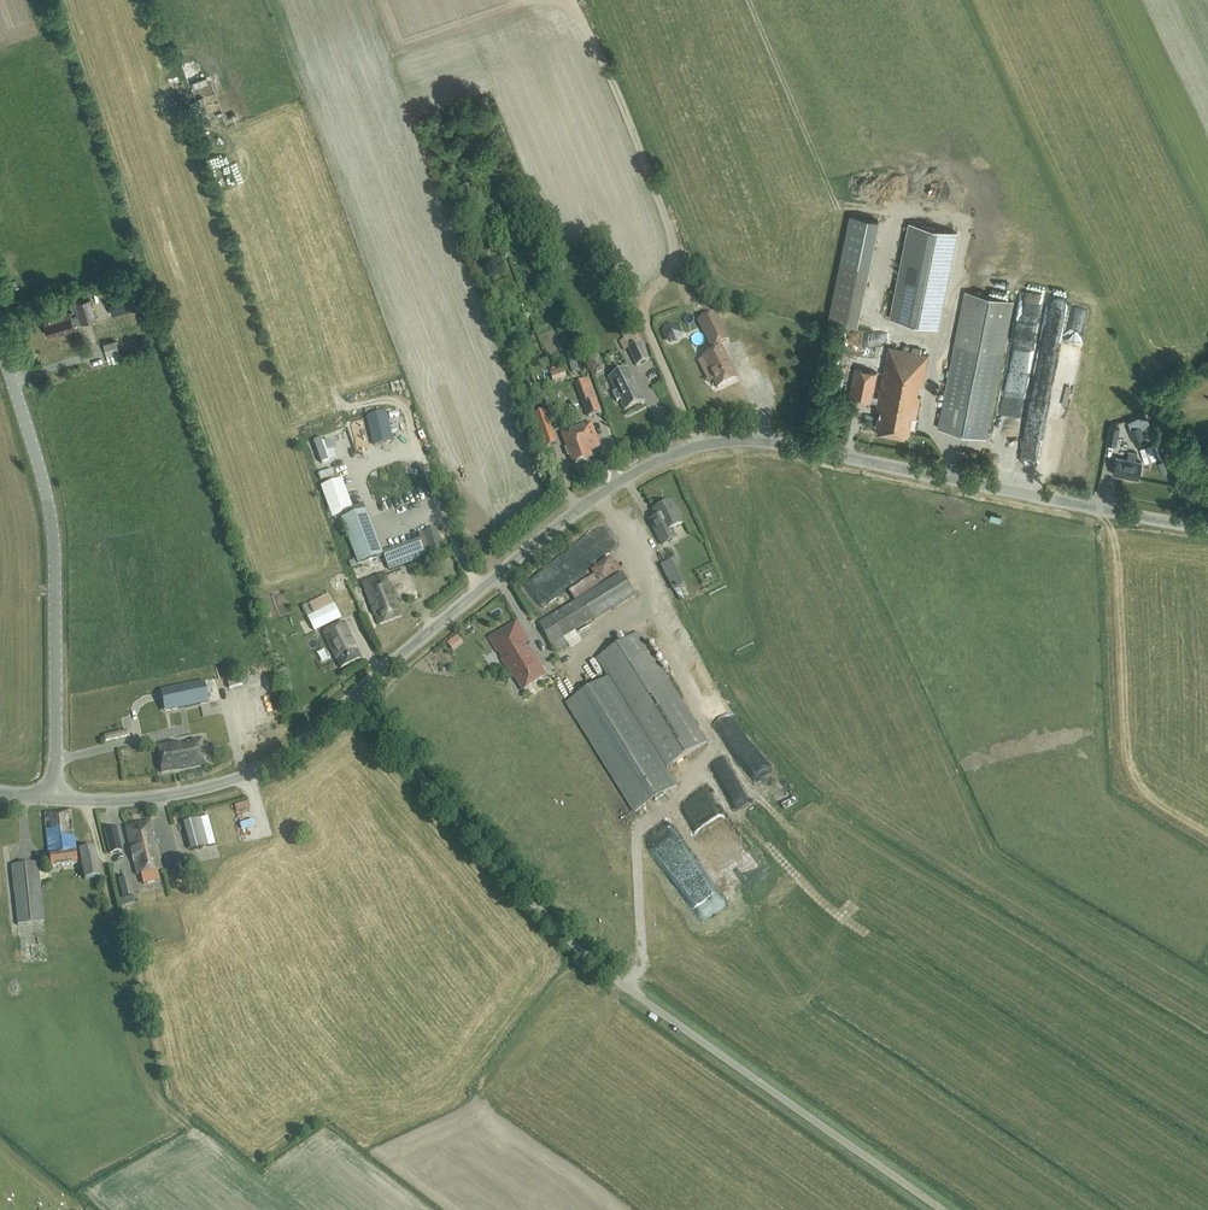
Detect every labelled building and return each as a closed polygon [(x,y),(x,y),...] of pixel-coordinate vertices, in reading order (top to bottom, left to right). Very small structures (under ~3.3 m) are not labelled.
[(203,77),(190,83),(192,88),(205,83),(203,77)] [(222,106),(219,88),(211,89),(214,108),(222,106)] [(210,116),(203,96),(196,99),(203,119),(210,116)] [(223,182),(235,178),(231,167),(219,171),(223,182)] [(850,214),(828,321),(856,327),(878,220),(850,214)] [(890,318),(938,327),(957,232),(909,223),(890,318)] [(1025,285),(1007,411),(1029,414),(1047,288),(1025,285)] [(938,428),(985,437),(1012,300),(965,291),(938,428)] [(135,309),(131,292),(119,295),(121,300),(108,303),(110,315),(135,309)] [(703,293),(696,295),(699,308),(706,306),(703,293)] [(47,336),(73,328),(72,324),(95,318),(90,297),(70,303),(73,311),(69,312),(68,311),(42,319),(47,336)] [(366,312),(370,329),(385,325),(380,308),(366,312)] [(649,359),(640,341),(636,332),(619,341),(623,350),(627,347),(636,365),(649,359)] [(102,343),(106,356),(108,363),(120,360),(119,352),(115,340),(102,343)] [(877,427),(908,433),(911,417),(915,417),(920,396),(916,395),(918,385),(922,386),(928,356),(888,347),(878,397),(872,395),(877,373),(856,368),(849,397),(871,401),(877,402),(875,409),(881,410),(877,427)] [(702,357),(717,387),(736,378),(721,348),(702,357)] [(566,377),(563,367),(549,372),(553,382),(566,377)] [(625,410),(644,401),(628,368),(608,378),(615,392),(612,393),(617,402),(620,401),(625,410)] [(780,393),(786,391),(783,379),(777,380),(780,393)] [(763,384),(764,387),(757,390),(761,402),(775,397),(770,382),(763,384)] [(584,405),(588,416),(601,411),(597,400),(584,405)] [(538,427),(542,437),(552,433),(548,423),(543,408),(533,412),(538,427)] [(385,412),(366,417),(373,446),(382,444),(381,439),(391,437),(385,412)] [(1147,441),(1147,440),(1154,437),(1145,413),(1137,417),(1140,425),(1129,429),(1136,445),(1147,441)] [(591,423),(573,429),(578,444),(582,443),(585,451),(600,446),(591,423)] [(1110,425),(1107,443),(1116,444),(1120,427),(1110,425)] [(588,459),(585,451),(582,443),(578,444),(573,429),(562,433),(573,464),(588,459)] [(398,444),(414,443),(414,435),(398,436),(398,444)] [(321,438),(314,441),(322,462),(335,457),(329,440),(322,442),(321,438)] [(1156,443),(1139,449),(1144,463),(1161,457),(1156,443)] [(1116,457),(1112,474),(1138,479),(1141,462),(1135,461),(1137,454),(1129,452),(1127,459),(1116,457)] [(349,460),(350,468),(364,467),(364,459),(349,460)] [(342,479),(321,487),(331,515),(352,508),(342,479)] [(654,510),(663,528),(656,532),(662,545),(676,538),(672,531),(674,528),(682,524),(678,517),(679,514),(676,509),(674,509),(670,502),(654,510)] [(383,555),(366,509),(341,519),(358,564),(383,555)] [(444,550),(436,527),(418,533),(425,552),(430,550),(432,555),(444,550)] [(384,552),(390,569),(425,556),(419,539),(384,552)] [(530,580),(543,599),(582,572),(575,561),(581,557),(575,549),(530,580)] [(661,623),(676,620),(663,552),(648,555),(661,623)] [(609,555),(590,568),(600,583),(620,570),(609,555)] [(704,567),(711,579),(722,573),(716,560),(704,567)] [(622,572),(539,623),(556,651),(568,645),(563,637),(593,619),(594,620),(636,595),(622,572)] [(403,615),(395,596),(393,592),(385,573),(363,582),(379,624),(403,615)] [(329,593),(325,595),(313,601),(309,603),(314,614),(307,617),(314,631),(321,628),(341,618),(329,593)] [(488,638),(520,691),(548,674),(533,649),(528,652),(524,645),(529,642),(516,621),(488,638)] [(360,658),(344,623),(323,632),(340,667),(360,658)] [(597,659),(608,676),(565,703),(634,813),(678,785),(667,767),(706,742),(638,633),(597,659)] [(280,663),(277,654),(268,656),(270,665),(280,663)] [(202,679),(160,689),(165,710),(207,701),(202,679)] [(772,767),(741,726),(724,738),(755,779),(772,767)] [(104,742),(128,737),(127,730),(103,735),(104,742)] [(156,746),(161,772),(207,762),(206,752),(202,737),(156,746)] [(694,764),(701,772),(718,756),(711,748),(694,764)] [(732,816),(751,806),(727,765),(716,772),(718,776),(711,780),(732,816)] [(76,864),(69,809),(43,812),(48,854),(49,854),(50,867),(76,864)] [(183,822),(191,850),(214,844),(207,815),(183,822)] [(125,826),(136,874),(160,868),(149,821),(125,826)] [(241,824),(244,834),(253,831),(251,821),(241,824)] [(104,830),(109,853),(121,850),(116,827),(104,830)] [(77,849),(84,879),(100,876),(94,846),(77,849)] [(43,922),(39,880),(48,879),(47,868),(38,869),(38,862),(11,864),(14,893),(17,924),(43,922)] [(118,878),(124,904),(133,902),(128,876),(118,878)] [(659,1019),(653,1015),(650,1019),(656,1024),(659,1019)]
